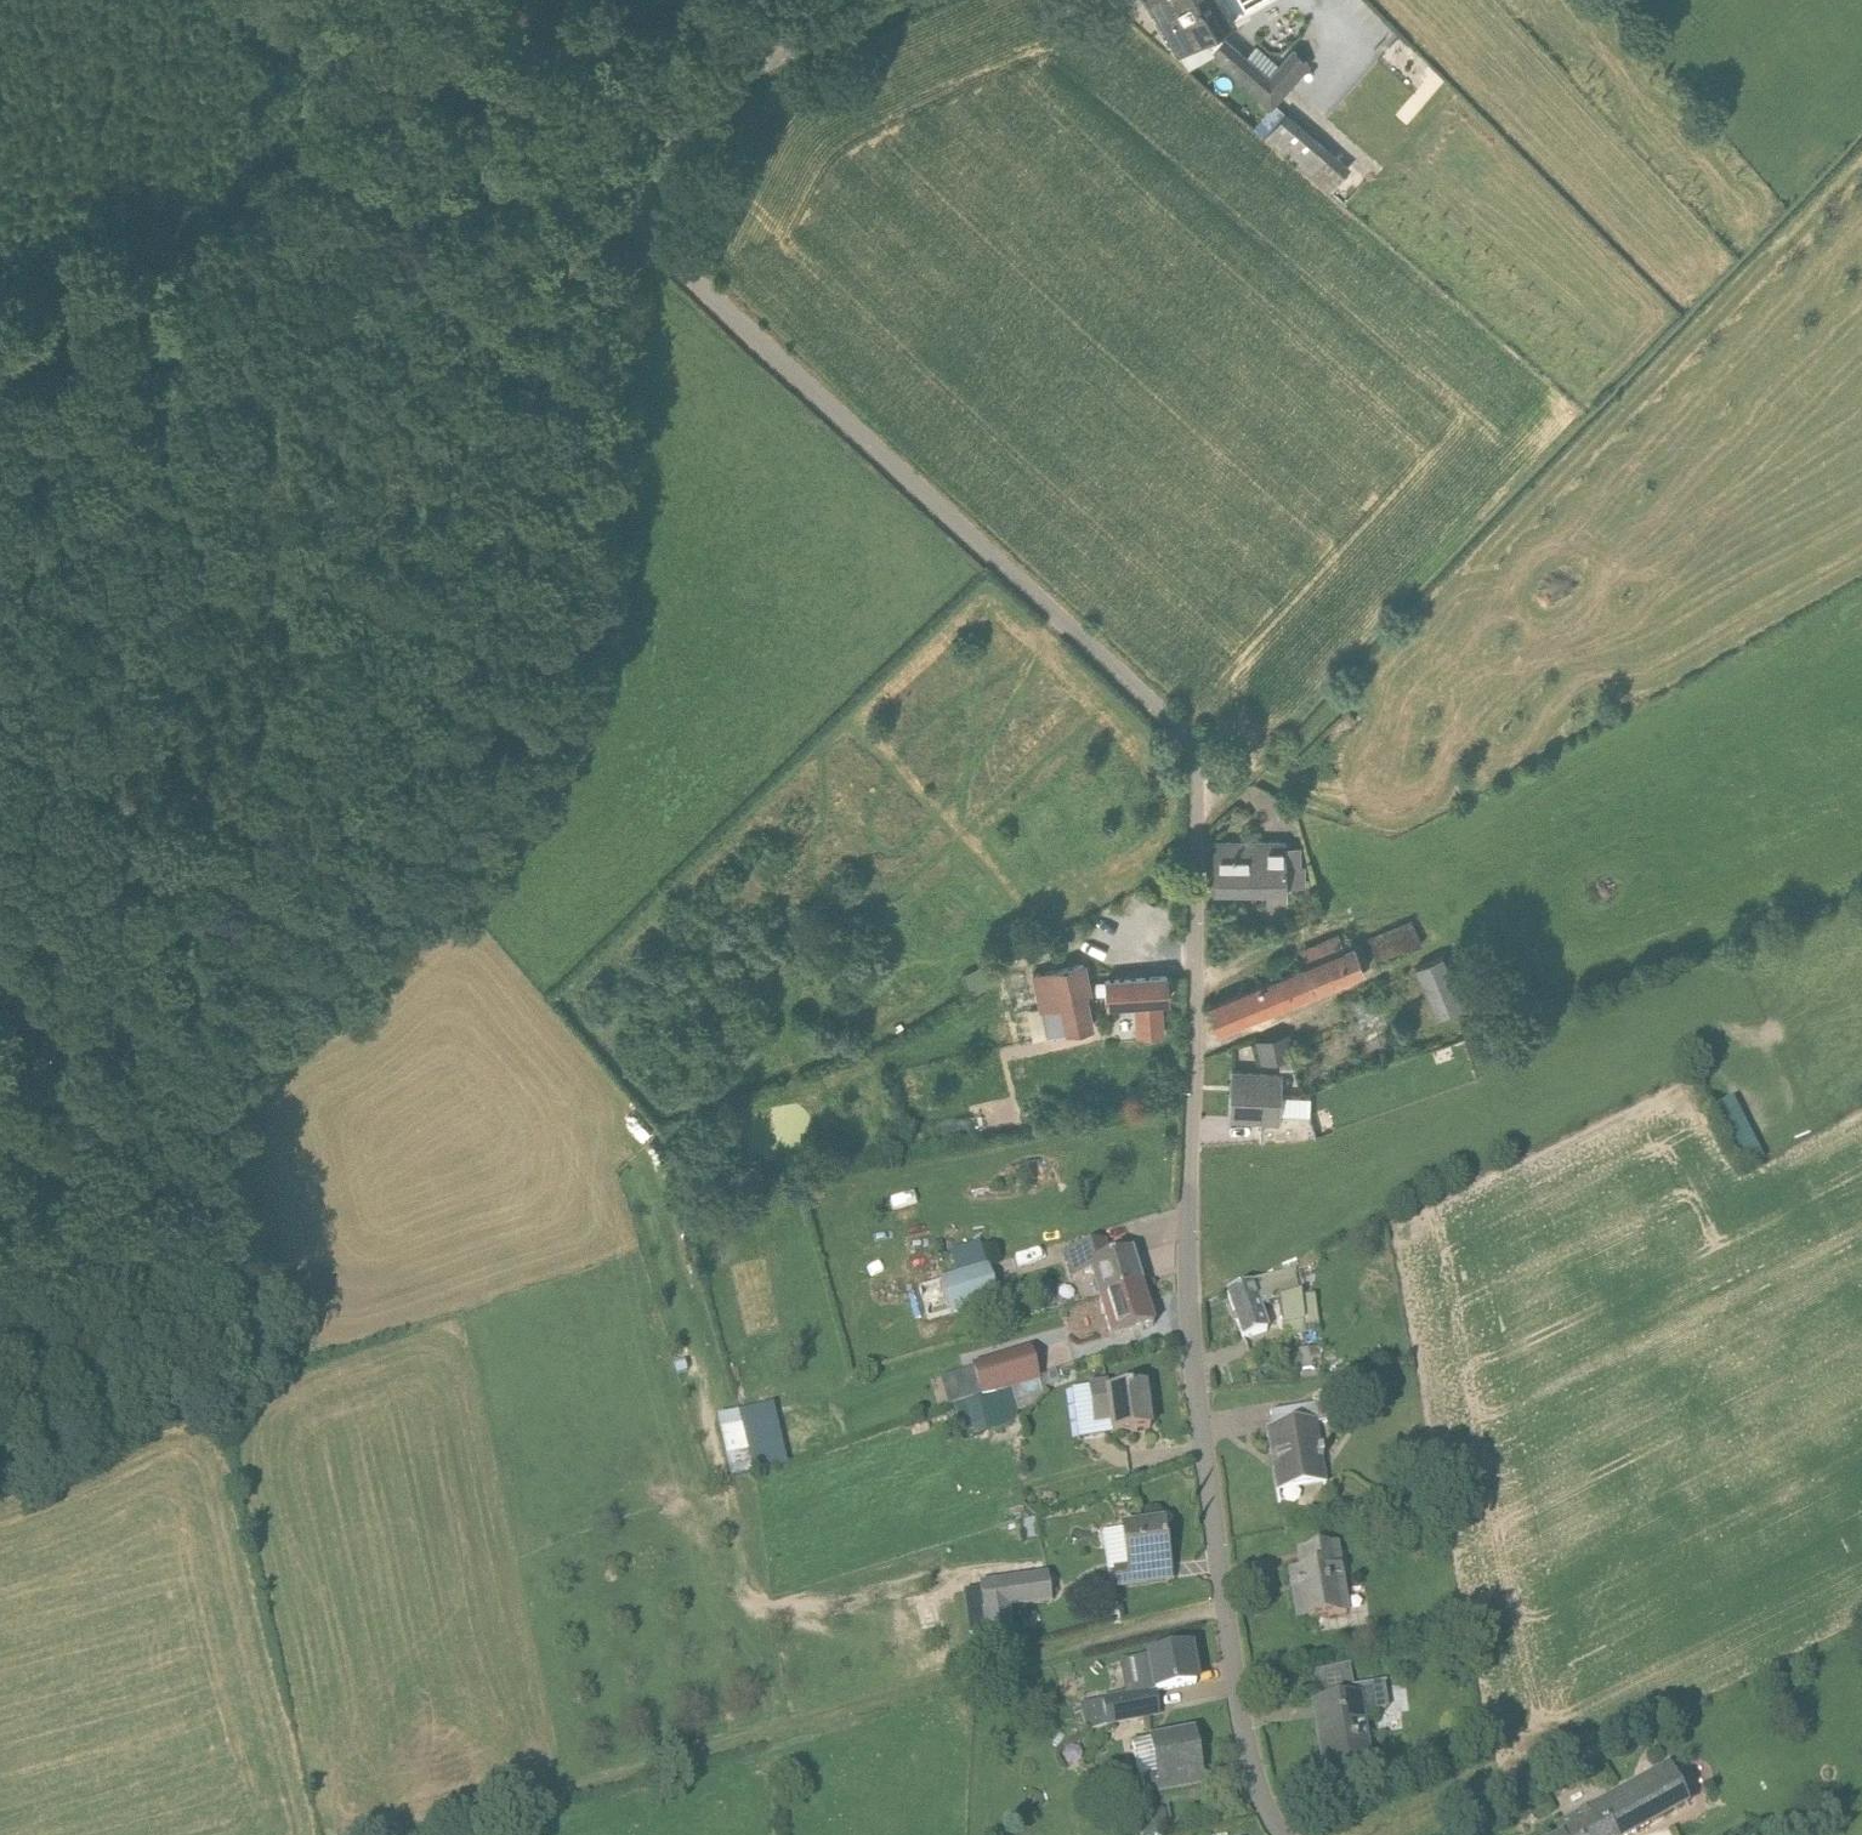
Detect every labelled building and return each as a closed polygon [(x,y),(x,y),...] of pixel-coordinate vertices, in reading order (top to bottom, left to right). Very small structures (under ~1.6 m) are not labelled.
[(1188,67),(1211,54),(1225,42),(1218,29),(1266,0),(1150,0),(1188,67)] [(1269,76),(1228,38),(1225,42),(1211,54),(1270,107),(1309,63),(1293,48),(1269,76)] [(1263,135),(1330,192),(1350,167),(1285,111),(1263,135)] [(1301,846),(1285,846),(1285,843),(1214,842),(1214,889),(1285,890),(1285,887),(1305,888),(1305,865),(1301,865),(1301,846)] [(1377,962),(1422,944),(1411,919),(1366,937),(1377,962)] [(1308,993),(1369,966),(1359,943),(1297,969),(1209,1006),(1217,1031),(1308,993)] [(1463,1006),(1442,955),(1414,967),(1435,1018),(1463,1006)] [(1089,992),(1084,971),(1083,964),(1033,974),(1041,1012),(1046,1037),(1074,1031),(1089,1027),(1082,993),(1089,992)] [(1160,1000),(1169,1000),(1167,976),(1105,981),(1107,1005),(1135,1003),(1137,1036),(1163,1034),(1160,1000)] [(1516,1004),(1520,1017),(1539,1010),(1535,998),(1516,1004)] [(1283,1035),(1258,1037),(1260,1062),(1285,1060),(1283,1035)] [(1281,1074),(1257,1073),(1233,1072),(1230,1118),(1260,1120),(1260,1141),(1315,1137),(1308,1113),(1309,1097),(1280,1095),(1281,1074)] [(926,1144),(923,1133),(917,1134),(919,1146),(926,1144)] [(1132,1254),(1110,1260),(1104,1242),(1066,1253),(1073,1277),(1091,1271),(1101,1303),(1143,1290),(1132,1254)] [(951,1313),(997,1300),(988,1267),(941,1281),(951,1313)] [(1244,1339),(1267,1331),(1259,1307),(1278,1301),(1283,1324),(1285,1337),(1319,1331),(1313,1296),(1300,1298),(1294,1270),(1227,1293),(1244,1339)] [(1112,1339),(1154,1326),(1143,1290),(1101,1303),(1112,1339)] [(1311,1368),(1307,1348),(1298,1350),(1302,1370),(1311,1368)] [(1296,1369),(1293,1351),(1280,1353),(1283,1371),(1296,1369)] [(973,1369),(975,1373),(982,1396),(1038,1379),(1030,1352),(973,1369)] [(1059,1381),(1056,1372),(1041,1377),(1044,1386),(1059,1381)] [(982,1396),(975,1373),(956,1378),(963,1400),(949,1404),(950,1406),(982,1396)] [(1144,1389),(1109,1394),(1107,1381),(1087,1384),(1093,1426),(1108,1423),(1110,1435),(1150,1429),(1144,1389)] [(1018,1417),(1012,1390),(981,1399),(982,1403),(966,1407),(973,1435),(1006,1429),(1018,1417)] [(1347,1419),(1344,1403),(1327,1406),(1329,1422),(1347,1419)] [(1316,1423),(1327,1422),(1324,1404),(1271,1413),(1273,1430),(1267,1431),(1278,1493),(1326,1485),(1316,1423)] [(744,1425),(755,1473),(787,1465),(773,1405),(741,1413),(744,1425)] [(1039,1538),(1035,1518),(1025,1520),(1029,1540),(1039,1538)] [(1115,1587),(1124,1586),(1148,1583),(1146,1567),(1168,1564),(1163,1523),(1121,1529),(1127,1565),(1112,1568),(1115,1587)] [(1299,1621),(1349,1612),(1338,1546),(1299,1553),(1302,1571),(1291,1573),(1299,1621)] [(979,1583),(985,1635),(1013,1630),(1010,1608),(1051,1603),(1047,1573),(979,1583)] [(1155,1692),(1172,1689),(1196,1685),(1190,1649),(1135,1659),(1140,1693),(1080,1703),(1084,1730),(1106,1726),(1160,1717),(1155,1692)] [(1384,1682),(1354,1687),(1350,1662),(1314,1668),(1320,1702),(1313,1703),(1323,1771),(1373,1763),(1366,1719),(1377,1718),(1376,1712),(1388,1710),(1384,1682)] [(1138,1796),(1160,1792),(1184,1788),(1181,1769),(1198,1766),(1199,1770),(1200,1770),(1193,1732),(1149,1740),(1156,1774),(1135,1777),(1138,1796)] [(1691,1803),(1671,1760),(1592,1802),(1555,1822),(1562,1834),(1629,1834),(1691,1803)] [(1164,1809),(1138,1814),(1142,1834),(1150,1834),(1169,1831),(1164,1809)]
